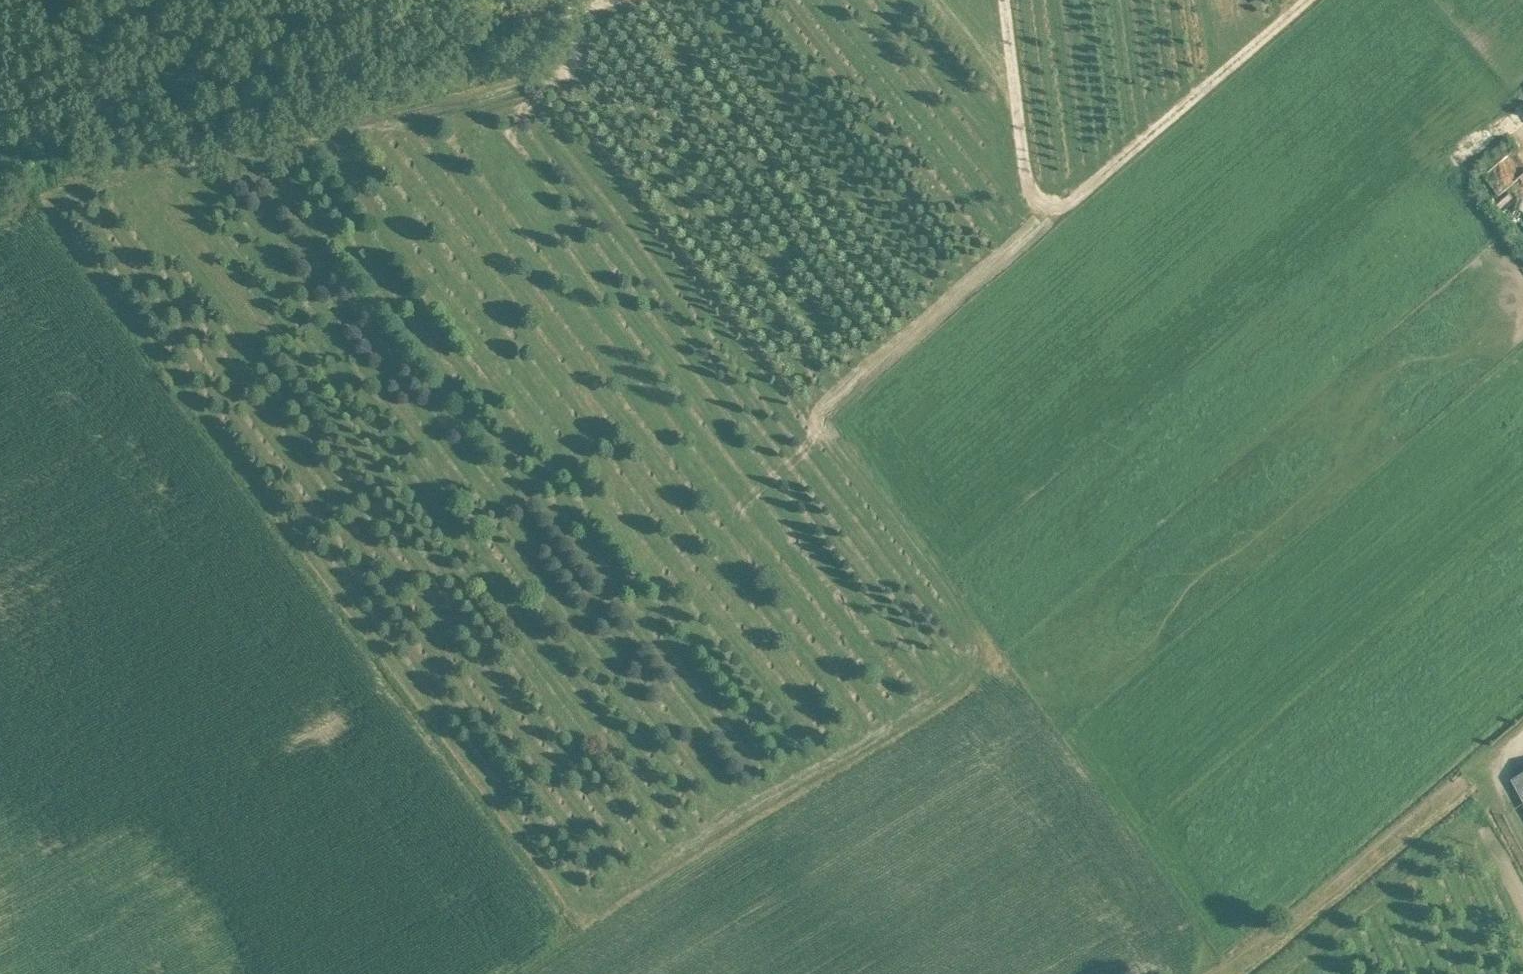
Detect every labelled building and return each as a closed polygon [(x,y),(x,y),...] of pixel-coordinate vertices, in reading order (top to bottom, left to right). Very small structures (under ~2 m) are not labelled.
[(1513,780),(1522,798),(1522,799),(1522,774),(1513,780)]
